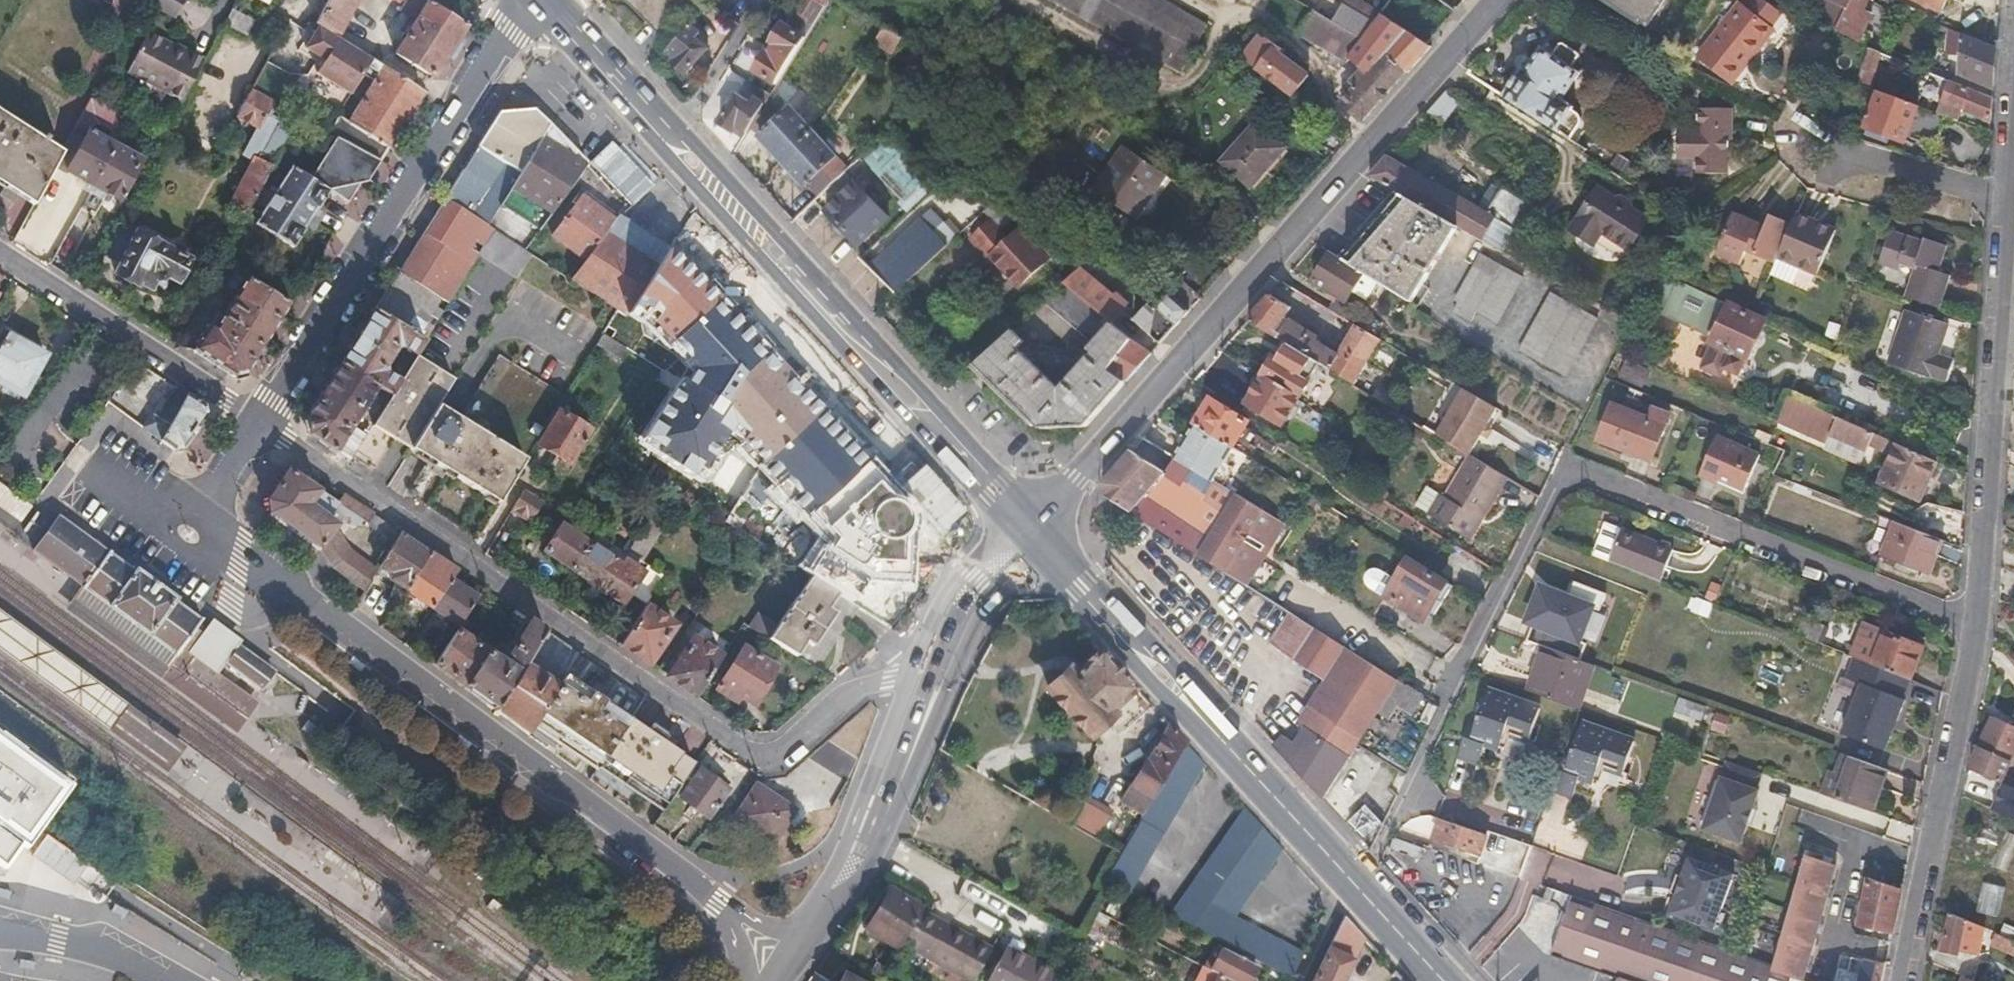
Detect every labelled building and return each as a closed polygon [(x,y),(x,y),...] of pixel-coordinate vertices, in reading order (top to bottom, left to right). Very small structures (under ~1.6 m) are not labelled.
[(187,0),(146,0),(144,4),(176,21),(187,0)] [(358,0),(327,0),(313,26),(317,29),(337,41),(358,0)] [(465,25),(423,0),(404,0),(400,7),(401,8),(399,12),(416,21),(405,38),(400,35),(397,41),(402,43),(394,56),(432,78),(465,25)] [(691,0),(628,0),(663,32),(691,0)] [(824,5),(816,0),(796,0),(791,9),(801,15),(792,29),(804,37),(814,21),(824,5)] [(1153,0),(1047,0),(1173,76),(1201,30),(1153,0)] [(1661,0),(1610,0),(1630,12),(1632,9),(1649,19),(1661,0)] [(1720,73),(1724,76),(1770,26),(1743,0),(1739,0),(1694,49),(1720,73)] [(1851,0),(1820,0),(1813,14),(1837,27),(1851,0)] [(1878,0),(1851,0),(1837,27),(1858,38),(1878,0)] [(1954,0),(1920,0),(1947,13),(1954,0)] [(1370,24),(1337,6),(1328,21),(1358,39),(1370,24)] [(1345,59),(1358,39),(1328,21),(1307,9),(1292,31),(1344,61),(1345,59)] [(713,47),(725,31),(701,10),(667,50),(675,56),(671,61),(685,73),(691,66),(700,74),(714,58),(713,47)] [(1405,73),(1427,45),(1377,14),(1370,24),(1358,39),(1345,59),(1358,68),(1347,82),(1354,87),(1336,110),(1357,125),(1402,71),(1405,73)] [(790,60),(804,37),(792,29),(779,21),(768,41),(771,43),(769,48),(790,60)] [(887,54),(897,37),(881,26),(870,43),(887,54)] [(417,104),(424,92),(337,41),(317,29),(304,52),(323,63),(315,77),(350,96),(361,77),(375,84),(352,121),(341,115),(329,137),(369,157),(380,162),(385,154),(417,104)] [(1996,91),(1998,49),(1956,29),(1954,51),(1965,57),(1963,75),(1996,91)] [(1292,94),(1306,73),(1281,56),(1277,54),(1281,48),(1258,34),(1241,61),(1292,94)] [(128,73),(177,101),(173,110),(178,113),(204,63),(190,55),(189,59),(149,36),(128,73)] [(1552,97),(1572,66),(1563,61),(1570,50),(1569,45),(1556,38),(1552,39),(1546,49),(1535,42),(1519,64),(1516,63),(1498,90),(1565,133),(1573,119),(1573,114),(1572,111),(1570,109),(1552,97)] [(1863,67),(1876,71),(1883,50),(1870,46),(1863,67)] [(775,85),(790,60),(769,48),(766,52),(762,49),(750,69),(775,85)] [(925,77),(935,60),(923,53),(918,60),(924,64),(919,73),(925,77)] [(1871,93),(1877,82),(1864,75),(1858,86),(1871,93)] [(1936,152),(1953,117),(1944,113),(1882,84),(1878,91),(1887,95),(1874,123),(1910,141),(1912,141),(1936,152)] [(1993,125),(1995,102),(1958,84),(1944,113),(1953,117),(1961,120),(1965,111),(1993,125)] [(758,85),(752,94),(747,103),(734,94),(717,123),(730,131),(733,126),(745,133),(749,127),(765,102),(767,99),(770,93),(758,85)] [(1437,120),(1453,101),(1441,93),(1425,111),(1437,120)] [(297,120),(270,106),(249,94),(235,120),(273,140),(278,130),(288,136),(297,120)] [(1726,159),(1721,126),(1725,125),(1720,95),(1692,99),(1697,121),(1680,124),(1684,151),(1701,148),(1704,163),(1726,159)] [(781,160),(811,130),(788,107),(780,114),(767,99),(765,102),(749,127),(781,160)] [(519,171),(549,124),(531,108),(498,112),(494,119),(478,145),(519,171)] [(91,187),(116,142),(128,119),(110,109),(103,123),(115,129),(106,144),(86,133),(83,138),(73,132),(62,153),(55,166),(77,178),(91,187)] [(0,113),(0,185),(2,187),(0,191),(0,196),(12,203),(17,196),(32,206),(55,166),(62,153),(0,113)] [(544,225),(590,159),(578,147),(575,150),(568,143),(549,124),(519,171),(505,193),(503,196),(544,225)] [(1251,189),(1286,149),(1257,124),(1222,165),(1251,189)] [(347,202),(361,178),(368,182),(380,162),(369,157),(329,137),(316,130),(308,144),(325,154),(309,180),(291,168),(276,191),(270,187),(267,192),(307,218),(325,189),(347,202)] [(816,193),(844,165),(811,130),(781,160),(803,182),(804,181),(816,193)] [(883,161),(901,144),(879,130),(865,144),(883,161)] [(275,162),(284,146),(273,140),(264,157),(275,162)] [(148,167),(140,163),(118,151),(122,145),(116,142),(91,187),(105,194),(119,202),(131,181),(139,185),(148,167)] [(505,193),(519,171),(478,145),(464,167),(505,193)] [(1501,249),(1529,200),(1502,185),(1500,189),(1488,182),(1476,206),(1385,156),(1366,179),(1391,193),(1457,226),(1501,249)] [(1138,223),(1165,182),(1123,157),(1096,197),(1138,223)] [(248,213),(272,167),(265,163),(262,167),(253,162),(232,205),(248,213)] [(485,223),(503,196),(505,193),(464,167),(445,197),(485,223)] [(855,243),(885,215),(851,180),(823,208),(855,243)] [(1632,245),(1649,215),(1598,184),(1572,227),(1595,240),(1602,227),(1632,245)] [(584,257),(616,214),(583,190),(552,235),(584,257)] [(290,246),(307,218),(267,192),(264,197),(269,201),(255,223),(290,246)] [(1414,300),(1457,226),(1391,193),(1351,243),(1340,257),(1366,272),(1365,273),(1380,281),(1414,300)] [(485,223),(445,197),(438,209),(423,233),(471,264),(477,254),(492,228),(485,223)] [(1782,259),(1798,226),(1775,215),(1771,224),(1739,209),(1719,254),(1743,265),(1749,251),(1779,265),(1782,259)] [(628,222),(616,214),(584,257),(568,279),(623,315),(667,250),(628,222)] [(892,293),(956,234),(944,220),(935,230),(921,215),(867,265),(892,293)] [(1820,275),(1837,238),(1839,233),(1816,222),(1802,216),(1798,226),(1782,259),(1820,275)] [(1059,249),(1043,231),(1041,233),(1037,228),(1035,230),(1028,222),(1010,237),(993,218),(973,237),(991,257),(995,252),(1007,265),(1005,267),(1020,284),(1059,249)] [(686,224),(667,250),(623,315),(612,341),(623,349),(659,373),(608,449),(678,493),(720,519),(730,528),(746,538),(808,577),(836,594),(889,625),(917,557),(932,524),(933,501),(923,479),(764,308),(686,224)] [(176,286),(187,264),(118,227),(101,259),(118,268),(114,277),(136,289),(138,287),(147,292),(156,276),(176,286)] [(530,253),(492,228),(477,254),(515,278),(530,253)] [(447,304),(471,264),(423,233),(399,271),(427,290),(447,304)] [(1943,275),(1951,252),(1929,244),(1927,248),(1895,235),(1883,267),(1903,275),(1906,268),(1921,273),(1910,301),(1943,314),(1956,280),(1943,275)] [(1499,322),(1524,273),(1482,251),(1457,299),(1499,322)] [(1370,302),(1380,281),(1365,273),(1366,272),(1340,257),(1331,252),(1314,284),(1338,297),(1330,312),(1357,328),(1362,331),(1369,317),(1362,313),(1364,310),(1350,303),(1354,294),(1370,302)] [(1076,289),(1091,272),(1100,262),(1091,257),(1065,280),(1076,289)] [(1203,300),(1183,281),(1187,275),(1178,265),(1157,285),(1168,296),(1171,294),(1190,313),(1203,300)] [(1647,295),(1666,304),(1664,308),(1710,330),(1718,312),(1724,315),(1712,339),(1714,340),(1702,364),(1721,373),(1725,364),(1739,372),(1748,356),(1749,357),(1767,320),(1661,267),(1647,295)] [(427,290),(399,271),(388,289),(417,307),(427,290)] [(1126,303),(1091,272),(1076,289),(1111,320),(1126,303)] [(246,375),(290,305),(248,277),(224,315),(219,312),(194,350),(234,377),(240,376),(246,375)] [(1111,320),(1076,289),(1065,280),(1043,301),(1086,339),(1084,342),(1089,346),(1089,348),(1092,352),(1058,390),(1022,354),(1029,347),(1011,330),(971,367),(994,390),(1030,425),(1033,422),(1041,429),(1082,429),(1122,384),(1106,368),(1133,338),(1111,320)] [(209,299),(216,286),(212,283),(205,297),(209,299)] [(1569,373),(1600,314),(1552,289),(1521,348),(1569,373)] [(1173,330),(1190,313),(1171,294),(1168,296),(1155,310),(1149,304),(1134,320),(1159,344),(1173,330)] [(400,319),(405,310),(383,296),(377,305),(400,319)] [(1340,356),(1319,344),(1321,340),(1288,320),(1293,310),(1269,296),(1246,321),(1286,346),(1320,367),(1352,386),(1380,341),(1362,331),(1357,328),(1340,356)] [(357,338),(341,364),(390,397),(399,383),(414,357),(423,341),(374,310),(357,338)] [(1942,361),(1952,331),(1911,317),(1894,369),(1934,383),(1935,380),(1949,386),(1956,366),(1942,361)] [(45,355),(6,333),(0,343),(0,384),(2,385),(0,389),(0,390),(7,394),(10,389),(21,395),(45,355)] [(617,359),(623,349),(612,341),(601,335),(595,345),(617,359)] [(1140,364),(1149,353),(1133,338),(1106,368),(1122,384),(1140,364)] [(1300,404),(1320,367),(1286,346),(1277,361),(1272,358),(1260,379),(1265,381),(1300,404)] [(497,504),(563,397),(497,356),(458,420),(436,407),(410,450),(497,504)] [(436,407),(452,380),(414,357),(399,383),(390,397),(372,426),(410,450),(436,407)] [(1625,358),(1619,376),(1642,384),(1648,367),(1625,358)] [(372,426),(390,397),(341,364),(306,418),(307,435),(334,453),(357,416),(372,426)] [(1300,404),(1265,381),(1258,393),(1250,407),(1286,431),(1300,404)] [(182,449),(207,417),(204,406),(177,389),(168,403),(162,400),(153,415),(150,415),(140,428),(171,450),(182,449)] [(1937,459),(1847,418),(1790,390),(1776,418),(1827,438),(1829,434),(1865,452),(1867,449),(1891,460),(1882,481),(1918,498),(1937,459)] [(1468,458),(1496,409),(1464,391),(1436,438),(1468,458)] [(1231,448),(1246,423),(1208,400),(1193,424),(1231,448)] [(1655,467),(1670,430),(1616,408),(1601,446),(1655,467)] [(566,464),(587,430),(557,412),(536,445),(566,464)] [(1211,482),(1231,448),(1193,424),(1186,435),(1171,458),(1211,482)] [(1745,499),(1763,457),(1721,440),(1703,483),(1745,499)] [(1241,544),(1243,539),(1263,548),(1271,546),(1283,525),(1234,496),(1217,525),(1177,501),(1167,517),(1162,514),(1172,498),(1153,486),(1164,469),(1131,450),(1102,482),(1106,495),(1146,522),(1248,587),(1260,565),(1258,554),(1241,544)] [(1472,542),(1500,493),(1496,491),(1501,481),(1504,480),(1469,459),(1445,501),(1438,497),(1427,515),(1467,539),(1472,542)] [(342,522),(329,513),(332,509),(359,527),(362,521),(368,524),(372,516),(341,495),(336,503),(306,482),(311,475),(301,468),(291,469),(290,472),(287,470),(267,501),(270,516),(264,526),(312,558),(318,547),(322,551),(336,530),(338,528),(342,522)] [(12,518),(21,509),(0,489),(0,507),(12,518)] [(527,521),(541,500),(524,490),(510,511),(527,521)] [(638,561),(663,521),(651,513),(625,553),(638,561)] [(393,530),(372,516),(368,524),(389,538),(393,530)] [(194,639),(199,633),(206,623),(190,611),(159,589),(140,575),(124,563),(59,517),(35,549),(31,555),(82,592),(112,614),(129,626),(133,629),(153,643),(162,650),(178,661),(194,639)] [(568,571),(586,544),(573,535),(577,529),(570,524),(566,531),(563,529),(558,536),(555,534),(542,553),(568,571)] [(1936,577),(1949,544),(1936,539),(1899,525),(1887,557),(1936,577)] [(1595,558),(1611,564),(1623,534),(1607,527),(1595,558)] [(1967,550),(1968,537),(1941,527),(1936,539),(1949,544),(1967,550)] [(727,564),(746,538),(730,528),(713,555),(727,564)] [(322,551),(335,569),(348,551),(336,530),(322,551)] [(394,541),(399,534),(393,530),(389,538),(394,541)] [(1662,584),(1674,553),(1624,532),(1623,534),(1611,564),(1662,584)] [(655,583),(622,561),(620,564),(617,565),(602,555),(609,543),(593,533),(586,544),(568,571),(619,606),(626,595),(642,605),(655,583)] [(408,588),(428,553),(399,534),(394,541),(379,568),(392,575),(392,578),(408,588)] [(365,591),(377,571),(348,551),(335,569),(365,591)] [(434,605),(450,579),(455,571),(428,553),(408,588),(407,590),(434,605)] [(1366,587),(1385,598),(1385,599),(1423,623),(1445,585),(1407,561),(1395,581),(1376,571),(1371,571),(1367,572),(1365,574),(1364,581),(1366,587)] [(813,648),(834,615),(826,610),(836,594),(808,577),(777,627),(768,643),(796,659),(805,644),(813,648)] [(462,622),(477,597),(450,579),(434,605),(462,622)] [(1582,640),(1594,607),(1600,609),(1608,591),(1578,579),(1572,595),(1545,586),(1532,620),(1538,623),(1532,640),(1547,646),(1583,659),(1590,643),(1582,640)] [(194,639),(178,661),(162,650),(153,643),(133,629),(129,626),(112,614),(82,592),(64,615),(235,741),(260,707),(219,678),(244,645),(213,623),(203,636),(199,633),(194,639)] [(1691,595),(1686,610),(1709,617),(1714,602),(1691,595)] [(646,665),(671,624),(642,605),(617,645),(646,665)] [(1597,640),(1606,615),(1595,611),(1586,636),(1597,640)] [(0,614),(0,654),(167,777),(186,751),(0,614)] [(768,643),(777,627),(757,615),(748,631),(768,643)] [(1423,701),(1290,615),(1270,644),(1327,681),(1288,740),(1284,736),(1274,746),(1321,799),(1342,768),(1357,744),(1388,699),(1414,715),(1423,701)] [(1777,629),(1814,643),(1835,651),(1839,640),(1818,632),(1782,618),(1777,629)] [(498,712),(544,631),(528,620),(506,656),(511,660),(508,663),(490,650),(467,688),(498,712)] [(1908,680),(1921,647),(1915,645),(1865,626),(1852,658),(1856,660),(1908,680)] [(467,688),(490,650),(499,633),(494,630),(484,645),(459,628),(436,666),(467,688)] [(563,675),(576,652),(544,631),(498,712),(530,734),(535,726),(563,675)] [(693,697),(719,658),(691,639),(664,677),(693,697)] [(751,702),(776,665),(744,645),(716,688),(732,699),(737,692),(751,702)] [(1576,710),(1593,662),(1583,659),(1547,646),(1530,694),(1576,710)] [(278,676),(241,649),(230,665),(227,669),(263,697),(278,676)] [(1106,712),(1133,688),(1098,650),(1080,667),(1071,674),(1067,669),(1046,689),(1086,733),(1107,714),(1106,712)] [(1903,700),(1911,681),(1908,680),(1856,660),(1848,680),(1864,687),(1844,736),(1885,753),(1905,701),(1903,700)] [(606,757),(628,719),(563,675),(535,726),(530,734),(600,768),(606,757)] [(1531,743),(1543,711),(1488,691),(1477,718),(1471,717),(1456,755),(1478,764),(1486,745),(1501,750),(1507,735),(1531,743)] [(1674,712),(1702,720),(1706,705),(1678,697),(1674,712)] [(1716,711),(1710,731),(1726,736),(1732,716),(1716,711)] [(1992,718),(1979,747),(2010,761),(2013,753),(2013,728),(1992,718)] [(664,811),(693,762),(660,740),(664,733),(650,724),(646,730),(628,719),(606,757),(600,768),(664,811)] [(1622,774),(1633,743),(1581,725),(1570,753),(1563,750),(1549,789),(1569,797),(1576,778),(1592,783),(1599,765),(1622,774)] [(1150,805),(1185,745),(1170,729),(1149,766),(1144,764),(1128,793),(1150,805)] [(0,739),(0,861),(2,862),(17,841),(25,846),(68,788),(0,739)] [(1115,889),(1118,885),(1130,892),(1202,764),(1185,745),(1150,805),(1106,884),(1115,889)] [(2010,761),(1979,747),(1969,769),(2013,790),(2013,780),(2005,776),(2010,761)] [(1842,754),(1837,769),(1830,768),(1819,796),(1871,814),(1887,770),(1842,754)] [(1738,844),(1756,793),(1753,791),(1760,774),(1726,762),(1701,830),(1738,844)] [(710,816),(729,787),(699,768),(681,797),(710,816)] [(771,843),(793,808),(754,783),(732,818),(771,843)] [(1097,836),(1112,809),(1086,795),(1072,822),(1097,836)] [(1440,816),(1470,825),(1476,805),(1446,796),(1440,816)] [(1249,893),(1279,850),(1242,808),(1169,914),(1287,980),(1300,952),(1230,914),(1246,891),(1249,893)] [(1384,860),(1469,950),(1505,910),(1519,878),(1531,846),(1488,831),(1485,836),(1439,820),(1429,815),(1412,819),(1399,829),(1392,841),(1384,860)] [(45,840),(32,859),(73,887),(86,869),(45,840)] [(1709,930),(1729,875),(1686,858),(1666,913),(1709,930)] [(1834,868),(1804,858),(1773,969),(1771,974),(1792,980),(1793,980),(1801,980),(1834,868)] [(1891,933),(1901,887),(1868,877),(1858,926),(1891,933)] [(1982,880),(1976,911),(1999,916),(2005,885),(1982,880)] [(894,950),(919,912),(890,894),(865,932),(894,950)] [(1615,979),(1634,920),(1570,897),(1549,956),(1608,975),(1615,979)] [(1118,918),(1125,905),(1112,899),(1106,911),(1118,918)] [(982,964),(989,951),(924,913),(903,945),(963,980),(972,980),(982,964)] [(1360,936),(1342,917),(1310,980),(1337,980),(1360,936)] [(1703,944),(1634,920),(1615,979),(1615,980),(1691,980),(1703,944)] [(1977,961),(1982,935),(1947,921),(1940,959),(1956,961),(1958,957),(1977,961)] [(1992,939),(1988,951),(2013,962),(2013,948),(1992,939)] [(1718,949),(1703,944),(1691,980),(1707,980),(1718,949)] [(1055,974),(1006,948),(988,980),(1050,980),(1055,974)] [(1771,974),(1773,969),(1718,949),(1707,980),(1792,980),(1771,974)] [(1213,950),(1205,966),(1218,974),(1230,980),(1244,980),(1250,970),(1213,950)] [(1884,969),(1862,962),(1858,980),(1881,980),(1884,969)]
